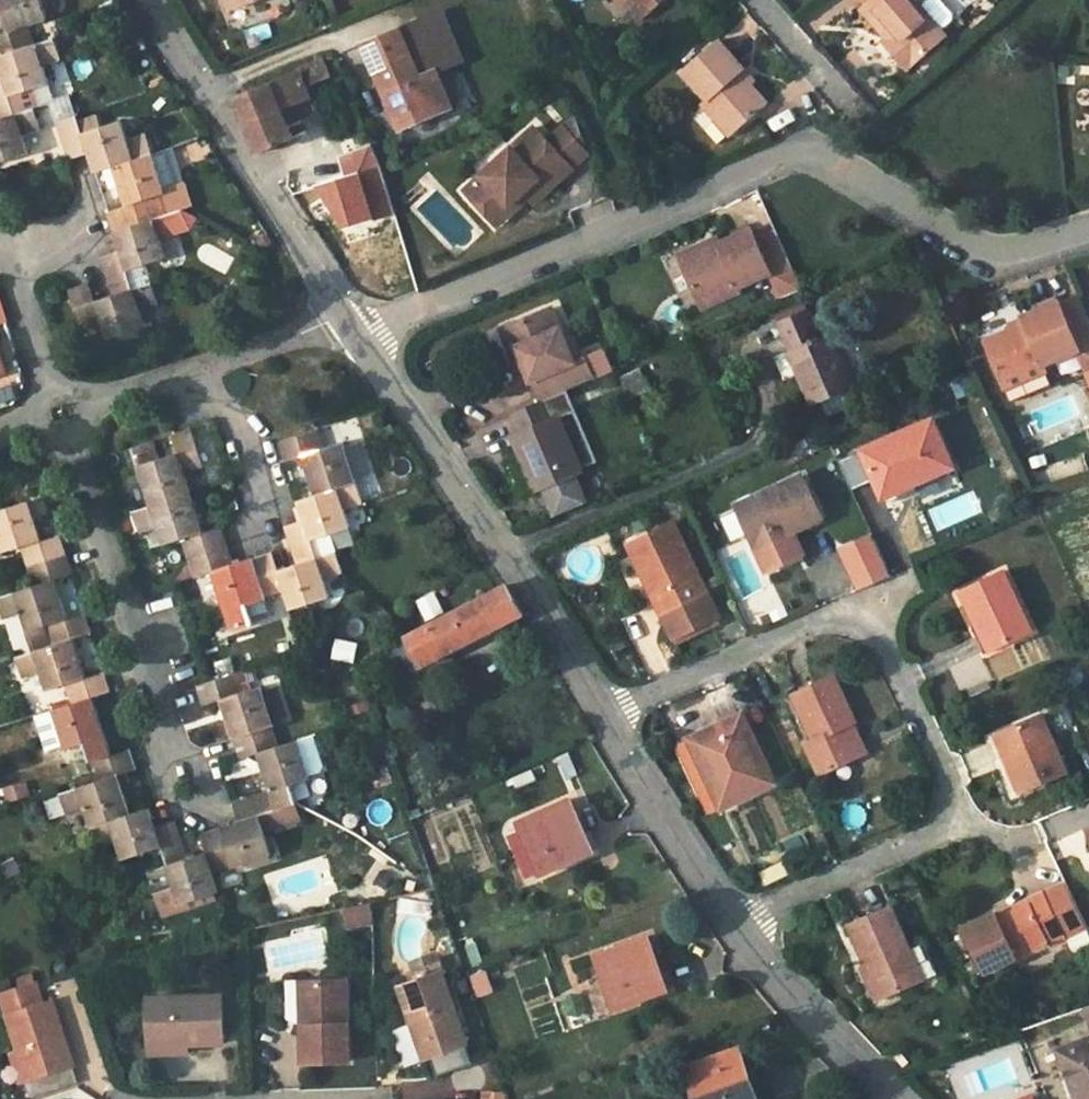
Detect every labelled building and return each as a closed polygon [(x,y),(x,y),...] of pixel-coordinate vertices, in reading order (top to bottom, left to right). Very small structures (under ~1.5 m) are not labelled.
[(10,30),(0,33),(0,55),(36,43),(30,24),(48,17),(42,0),(0,0),(0,3),(10,30)] [(227,8),(238,6),(236,0),(224,0),(227,8)] [(627,8),(636,0),(620,0),(627,8)] [(652,8),(645,0),(636,0),(627,8),(638,21),(652,8)] [(652,8),(662,0),(645,0),(652,8)] [(887,38),(894,46),(889,49),(906,69),(944,36),(937,28),(918,5),(913,0),(872,0),(862,9),(887,38)] [(918,5),(937,28),(948,19),(948,12),(938,0),(924,0),(918,5)] [(420,77),(435,71),(460,61),(441,13),(400,30),(420,77)] [(420,77),(400,30),(362,44),(399,132),(451,110),(435,71),(420,77)] [(0,55),(0,64),(4,77),(0,78),(0,119),(16,114),(10,95),(35,88),(49,81),(43,64),(60,57),(53,37),(36,43),(0,55)] [(894,46),(887,38),(882,42),(889,49),(894,46)] [(767,102),(752,85),(741,73),(745,70),(720,40),(681,74),(707,102),(691,117),(717,146),(767,102)] [(235,98),(258,152),(292,139),(280,109),(311,97),(306,87),(331,76),(324,59),(298,71),(299,73),(235,98)] [(755,82),(745,70),(741,73),(752,85),(755,82)] [(10,95),(16,114),(34,107),(40,105),(35,88),(10,95)] [(0,119),(0,162),(28,152),(23,132),(42,126),(34,107),(16,114),(0,119)] [(98,113),(77,119),(83,132),(102,126),(98,113)] [(89,152),(96,171),(113,165),(153,152),(146,132),(129,138),(122,120),(102,126),(83,132),(77,119),(76,115),(57,121),(70,158),(89,152)] [(522,192),(526,197),(531,202),(570,169),(546,141),(534,127),(464,188),(488,215),(505,200),(508,203),(522,192)] [(546,141),(570,169),(586,155),(562,127),(546,141)] [(355,152),(350,138),(339,143),(344,155),(355,152)] [(339,160),(344,177),(316,186),(319,197),(342,230),(393,213),(372,149),(339,160)] [(148,198),(166,192),(164,189),(153,152),(113,165),(127,206),(109,212),(116,232),(155,218),(148,198)] [(166,192),(148,198),(155,218),(173,212),(183,209),(175,185),(164,189),(166,192)] [(495,222),(526,197),(522,192),(508,203),(505,200),(488,215),(495,222)] [(155,218),(116,232),(123,251),(103,258),(116,295),(135,289),(130,270),(146,264),(168,256),(162,238),(179,232),(173,212),(155,218)] [(679,254),(698,298),(736,281),(738,288),(767,276),(772,274),(755,237),(752,229),(720,242),(710,246),(708,242),(679,254)] [(775,229),(755,237),(772,274),(767,276),(777,300),(802,289),(775,229)] [(710,246),(720,242),(718,238),(708,242),(710,246)] [(153,283),(146,264),(130,270),(135,289),(153,283)] [(740,293),(738,288),(736,281),(698,298),(703,309),(740,293)] [(135,289),(116,295),(96,302),(90,284),(70,290),(84,328),(102,323),(108,339),(147,328),(142,309),(158,301),(153,283),(135,289)] [(1060,303),(1080,349),(1078,350),(1087,370),(1088,369),(1088,319),(1078,295),(1060,303)] [(1080,349),(1060,303),(1059,301),(1022,316),(1025,324),(985,341),(1011,401),(1053,384),(1044,365),(1078,350),(1080,349)] [(820,337),(808,308),(778,320),(791,350),(788,351),(812,407),(822,403),(827,416),(860,402),(855,389),(857,388),(833,332),(820,337)] [(552,310),(543,313),(551,333),(560,329),(552,310)] [(573,363),(560,329),(551,333),(543,313),(501,330),(511,352),(518,349),(524,364),(540,402),(563,392),(610,372),(602,351),(573,363)] [(8,373),(0,349),(0,376),(8,373)] [(517,367),(524,364),(518,349),(511,352),(517,367)] [(624,387),(645,378),(640,368),(620,377),(624,387)] [(645,378),(624,387),(629,397),(649,388),(645,378)] [(595,469),(563,392),(540,402),(512,414),(521,434),(513,438),(521,458),(507,463),(522,499),(530,496),(541,522),(571,509),(562,488),(575,483),(572,478),(595,469)] [(875,481),(878,489),(911,476),(915,485),(953,468),(933,420),(862,451),(875,481)] [(133,448),(152,505),(191,491),(185,472),(204,465),(191,428),(178,432),(173,435),(176,449),(158,455),(153,441),(133,448)] [(357,482),(355,478),(346,447),(344,441),(325,447),(318,429),(281,441),(287,459),(305,454),(319,495),(357,482)] [(358,443),(346,447),(355,478),(368,474),(358,443)] [(875,481),(862,451),(838,462),(852,492),(875,481)] [(911,476),(878,489),(884,504),(917,491),(915,485),(911,476)] [(757,549),(767,571),(792,559),(786,547),(796,542),(791,532),(822,519),(802,477),(737,506),(753,541),(787,526),(790,533),(757,549)] [(364,502),(357,482),(319,495),(301,501),(307,520),(288,527),(290,536),(300,564),(319,558),(313,538),(350,525),(346,508),(364,502)] [(184,538),(191,557),(228,546),(223,531),(222,527),(205,533),(191,491),(152,505),(133,511),(139,530),(158,525),(165,544),(184,538)] [(29,566),(65,553),(61,541),(59,533),(40,540),(27,501),(0,510),(0,545),(3,552),(22,546),(29,566)] [(628,542),(655,600),(662,597),(670,613),(663,616),(675,640),(720,619),(673,522),(628,542)] [(787,526),(753,541),(757,549),(790,533),(787,526)] [(887,575),(869,535),(838,549),(856,589),(887,575)] [(802,555),(796,542),(786,547),(792,559),(802,555)] [(266,596),(253,559),(235,564),(228,546),(191,557),(198,577),(214,572),(233,629),(252,622),(246,604),(266,596)] [(29,631),(48,624),(66,618),(54,580),(72,574),(65,553),(29,566),(35,586),(0,597),(0,605),(5,618),(22,613),(29,631)] [(319,558),(300,564),(279,571),(273,553),(253,559),(266,596),(286,591),(292,608),(331,596),(326,578),(343,572),(337,553),(319,558)] [(961,591),(978,627),(982,625),(993,649),(1031,632),(1003,572),(961,591)] [(213,576),(198,579),(203,606),(218,603),(213,576)] [(505,586),(390,645),(406,674),(498,627),(494,618),(517,606),(505,586)] [(433,592),(414,602),(425,621),(444,611),(433,592)] [(752,618),(777,608),(771,593),(746,603),(752,618)] [(662,597),(655,600),(663,616),(670,613),(662,597)] [(523,614),(517,606),(494,618),(498,627),(523,614)] [(48,689),(67,683),(86,677),(73,638),(91,632),(84,612),(66,618),(48,624),(54,644),(32,652),(17,657),(25,678),(42,674),(48,689)] [(48,624),(29,631),(27,631),(32,652),(54,644),(48,624)] [(984,653),(993,649),(982,625),(978,627),(972,629),(984,653)] [(334,638),(330,659),(355,664),(358,642),(334,638)] [(960,692),(990,679),(980,655),(950,668),(960,692)] [(86,744),(93,764),(112,756),(93,698),(111,692),(104,672),(86,677),(67,683),(74,704),(54,710),(67,748),(86,744)] [(222,700),(236,739),(275,726),(274,723),(263,691),(262,686),(244,691),(237,674),(198,686),(205,705),(222,700)] [(821,777),(861,757),(847,727),(854,723),(856,722),(834,675),(792,695),(814,742),(806,745),(821,777)] [(280,686),(263,691),(274,723),(290,717),(280,686)] [(774,785),(741,716),(687,740),(698,764),(704,761),(726,807),(774,785)] [(1021,792),(1066,773),(1042,716),(996,736),(1021,792)] [(869,754),(854,723),(847,727),(861,757),(869,754)] [(236,739),(241,753),(243,758),(259,752),(272,790),(278,809),(296,803),(299,805),(293,783),(311,777),(298,739),(282,745),(275,726),(236,739)] [(61,796),(68,813),(86,808),(93,827),(131,814),(117,774),(136,767),(130,750),(112,756),(93,764),(97,780),(60,792),(61,796)] [(512,780),(517,791),(537,781),(533,771),(512,780)] [(271,853),(264,832),(258,816),(278,809),(272,790),(234,803),(239,821),(221,828),(232,866),(271,853)] [(68,813),(61,796),(46,801),(52,818),(68,813)] [(572,798),(564,801),(569,812),(577,810),(572,798)] [(524,828),(510,834),(529,878),(544,871),(545,875),(595,852),(577,810),(569,812),(564,801),(521,820),(524,828)] [(301,819),(296,803),(278,809),(258,816),(264,832),(301,819)] [(168,866),(187,860),(178,832),(175,822),(156,828),(150,808),(131,814),(93,827),(99,847),(117,842),(124,858),(161,847),(168,866)] [(232,866),(221,828),(201,835),(208,853),(187,860),(168,866),(150,872),(157,892),(175,887),(182,904),(220,890),(215,873),(232,866)] [(1066,884),(1026,902),(1029,906),(998,921),(995,916),(995,914),(962,928),(983,971),(1085,925),(1066,884)] [(1029,906),(1026,902),(995,916),(998,921),(1029,906)] [(346,930),(372,927),(370,905),(344,908),(346,930)] [(867,965),(882,998),(922,980),(890,907),(849,926),(867,965)] [(647,936),(595,954),(616,1009),(667,991),(647,936)] [(414,965),(418,977),(442,969),(437,957),(414,965)] [(882,998),(867,965),(861,968),(875,1001),(882,998)] [(418,977),(398,984),(426,1061),(470,1046),(442,969),(418,977)] [(478,997),(492,993),(485,972),(471,977),(478,997)] [(19,979),(22,989),(37,984),(34,974),(19,979)] [(348,981),(307,982),(308,1025),(303,1025),(304,1064),(350,1062),(348,981)] [(43,1004),(37,984),(22,989),(2,996),(19,1050),(29,1080),(74,1066),(53,1001),(43,1004)] [(224,1044),(223,996),(149,999),(152,1043),(190,1041),(189,1045),(224,1044)] [(582,998),(571,996),(565,1001),(570,1013),(579,1014),(586,1007),(582,998)] [(1058,1050),(1076,1098),(1088,1098),(1088,1039),(1058,1050)] [(189,1053),(189,1045),(190,1041),(152,1043),(152,1055),(189,1053)] [(686,1066),(698,1098),(753,1098),(743,1071),(747,1070),(739,1049),(686,1066)] [(29,1080),(19,1050),(12,1053),(21,1083),(29,1080)] [(908,1062),(899,1052),(893,1058),(902,1067),(908,1062)] [(447,1082),(399,1082),(400,1098),(448,1098),(447,1082)]
